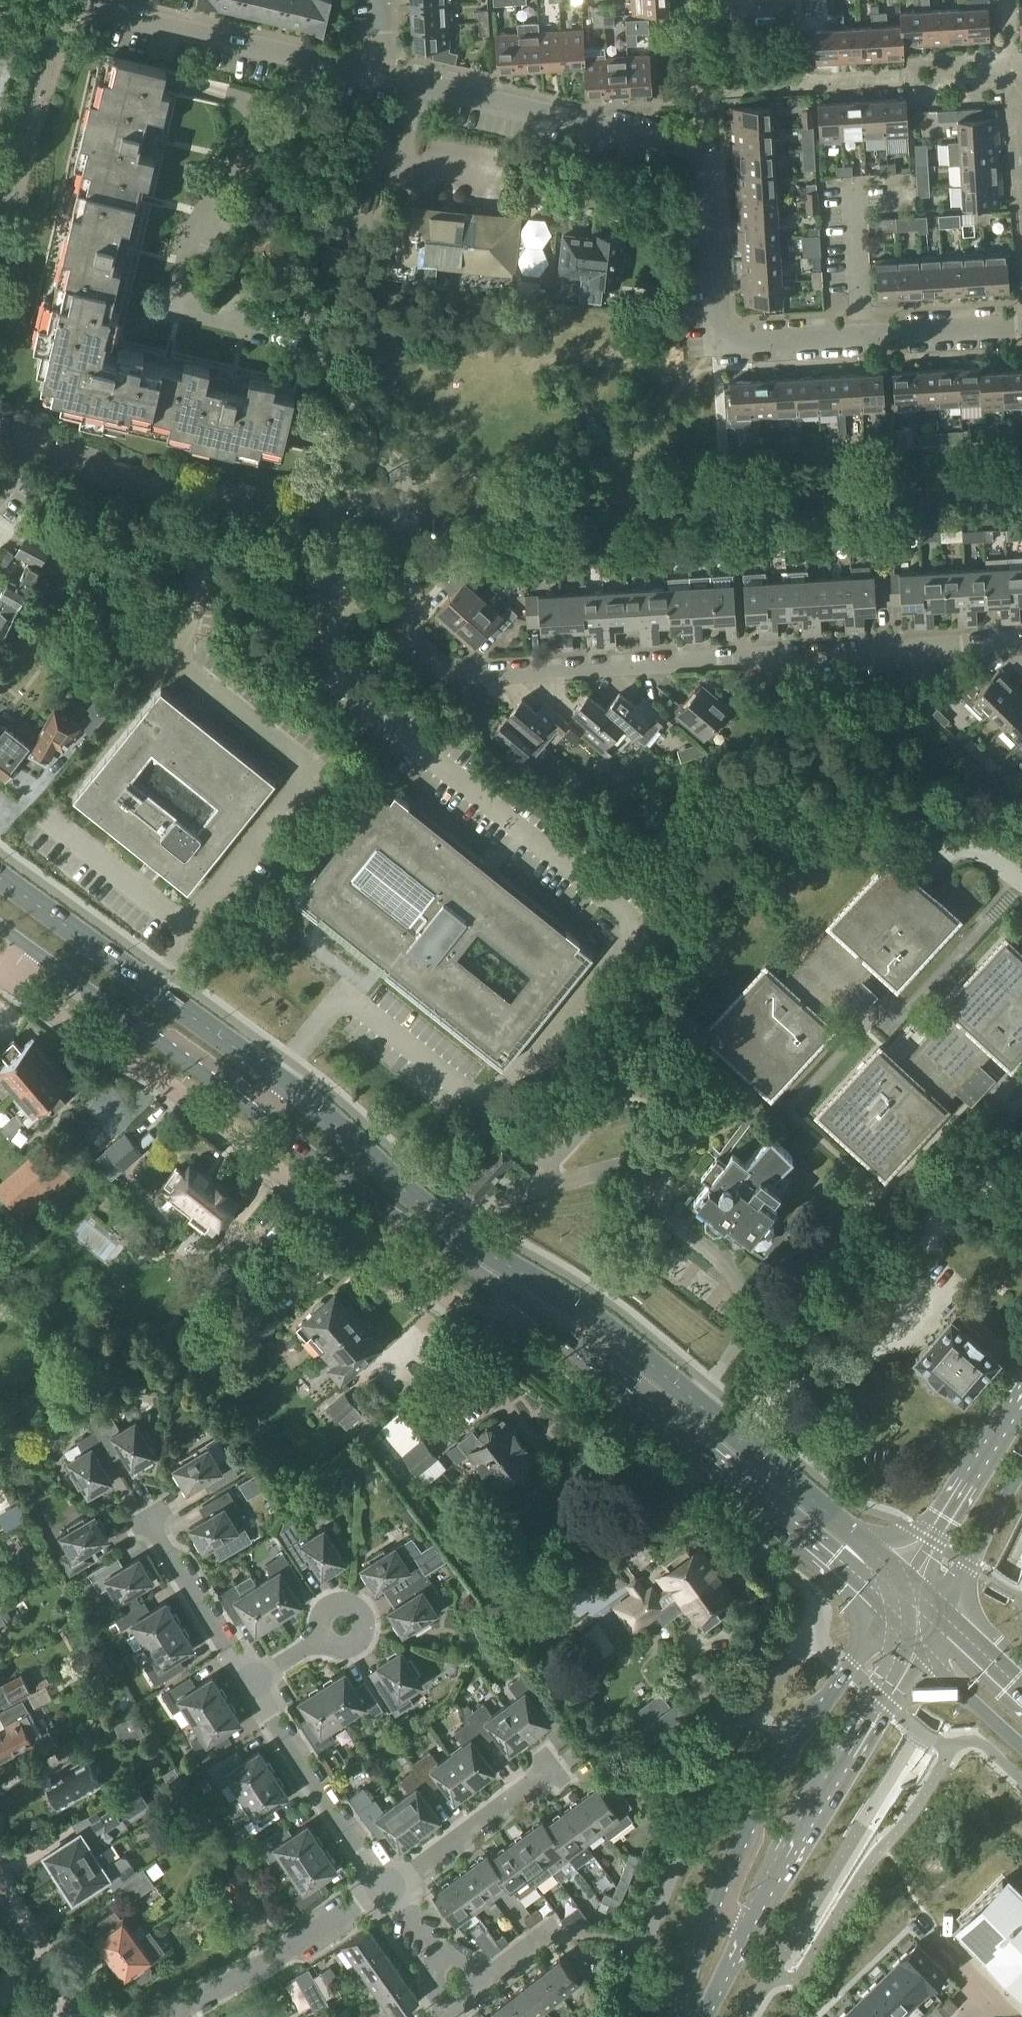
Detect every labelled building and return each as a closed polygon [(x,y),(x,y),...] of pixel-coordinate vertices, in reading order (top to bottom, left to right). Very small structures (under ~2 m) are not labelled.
[(239,12),(242,0),(220,0),(218,7),(220,8),(239,12)] [(260,17),(264,0),(242,0),(239,12),(260,17)] [(287,0),(264,0),(260,17),(282,22),(287,0)] [(282,22),(303,27),(309,0),(287,0),(282,22)] [(303,27),(324,32),(332,0),(309,0),(303,27)] [(648,14),(669,12),(668,0),(632,0),(633,15),(648,14)] [(836,15),(835,0),(827,0),(828,16),(836,15)] [(901,25),(902,46),(904,46),(924,45),(923,11),(922,0),(914,0),(915,11),(900,12),(901,25)] [(929,0),(922,0),(923,11),(924,45),(946,43),(944,10),(930,11),(929,0)] [(968,42),(965,0),(957,0),(958,9),(944,10),(946,43),(968,42)] [(968,42),(990,41),(989,26),(1000,25),(999,7),(990,7),(990,0),(965,0),(968,42)] [(412,27),(449,25),(447,3),(411,5),(412,27)] [(603,16),(604,16),(603,6),(593,7),(593,17),(603,16)] [(479,23),(489,22),(488,10),(479,10),(479,23)] [(872,27),(858,28),(860,62),(882,60),(880,28),(880,27),(879,12),(871,13),(872,27)] [(901,25),(887,26),(886,12),(879,12),(880,27),(880,28),(882,60),(904,59),(904,46),(902,46),(901,25)] [(816,64),(839,63),(836,15),(828,16),(829,30),(814,31),(816,64)] [(860,62),(858,28),(844,29),(844,15),(836,15),(839,63),(860,62)] [(594,28),(603,27),(603,16),(593,17),(594,28)] [(603,16),(603,27),(615,26),(614,16),(604,16),(603,16)] [(628,45),(637,45),(636,33),(649,32),(649,30),(648,20),(627,22),(628,45)] [(489,22),(479,23),(480,36),(490,35),(489,22)] [(542,69),(539,33),(538,22),(518,24),(519,34),(521,70),(542,69)] [(414,49),(432,48),(432,58),(455,63),(457,53),(449,51),(448,47),(450,47),(449,25),(412,27),(414,49)] [(586,66),(585,49),(583,30),(561,31),(563,67),(585,66),(586,66)] [(542,69),(563,67),(561,31),(539,33),(542,69)] [(498,71),(521,70),(519,34),(496,35),(498,71)] [(605,58),(604,48),(585,49),(586,66),(585,66),(586,96),(607,94),(605,58)] [(625,57),(627,93),(652,91),(650,56),(625,57)] [(607,94),(627,93),(625,57),(605,58),(607,94)] [(79,188),(136,202),(141,181),(150,183),(156,157),(147,155),(152,136),(154,137),(158,122),(155,122),(157,116),(165,118),(171,92),(163,90),(167,69),(118,58),(113,78),(105,77),(100,100),(92,98),(81,142),(90,144),(84,168),(92,170),(88,188),(80,186),(79,188)] [(883,100),(886,138),(908,136),(906,99),(883,100)] [(863,139),(886,138),(883,100),(860,102),(863,139)] [(841,140),(863,139),(860,102),(839,103),(841,140)] [(818,104),(820,141),(841,140),(839,103),(818,104)] [(735,131),(773,129),(771,107),(734,109),(735,131)] [(801,126),(801,127),(813,126),(812,108),(801,109),(802,126),(801,126)] [(959,131),(959,142),(996,140),(995,118),(983,118),(983,109),(937,112),(938,121),(958,120),(959,131)] [(363,130),(365,118),(354,115),(351,127),(363,130)] [(801,127),(803,149),(805,149),(815,148),(813,127),(813,126),(801,127)] [(737,153),(774,151),(773,129),(735,131),(737,153)] [(949,165),(961,164),(998,162),(996,140),(959,142),(948,142),(949,165)] [(915,145),(915,155),(927,155),(927,144),(915,145)] [(805,149),(803,149),(804,169),(816,169),(815,153),(815,148),(805,149)] [(738,176),(775,173),(774,151),(737,153),(738,176)] [(961,164),(962,186),(999,184),(998,162),(961,164)] [(879,174),(888,173),(887,163),(878,163),(879,174)] [(843,166),(844,176),(852,176),(851,165),(843,166)] [(916,166),(917,189),(929,188),(928,165),(916,166)] [(836,177),(844,176),(843,166),(835,167),(836,177)] [(739,197),(777,195),(775,173),(738,176),(739,197)] [(807,184),(807,193),(817,192),(816,183),(807,184)] [(962,186),(963,208),(1000,206),(999,184),(962,186)] [(129,232),(136,202),(79,188),(79,191),(87,192),(82,212),(74,210),(64,255),(72,257),(67,278),(59,276),(58,279),(66,281),(65,289),(114,300),(126,247),(128,247),(132,233),(129,232)] [(817,192),(807,193),(809,214),(819,213),(817,192)] [(741,219),(778,217),(777,195),(739,197),(741,219)] [(406,208),(400,260),(416,262),(414,284),(435,287),(438,264),(511,272),(517,220),(406,208)] [(981,212),(981,222),(990,222),(989,212),(981,212)] [(960,213),(939,215),(940,227),(961,226),(960,213)] [(917,216),(918,229),(918,232),(928,232),(927,215),(917,216)] [(896,230),(918,229),(917,216),(896,217),(896,229),(896,230)] [(742,240),(779,237),(778,217),(741,219),(742,240)] [(870,231),(896,229),(896,217),(869,219),(870,231)] [(809,235),(820,235),(819,227),(809,228),(809,235)] [(595,238),(589,300),(601,302),(602,283),(619,284),(624,236),(596,233),(595,238)] [(564,234),(560,272),(582,274),(580,299),(579,305),(589,305),(589,300),(595,238),(564,234)] [(820,235),(809,235),(810,244),(820,243),(820,235)] [(743,261),(780,258),(779,237),(742,240),(743,261)] [(983,254),(985,291),(1009,290),(1007,253),(983,254)] [(964,292),(985,291),(983,254),(962,255),(964,292)] [(942,294),(964,292),(962,255),(940,257),(942,294)] [(921,295),(942,294),(940,257),(919,258),(921,295)] [(745,283),(782,281),(780,258),(743,261),(745,283)] [(899,296),(921,295),(919,258),(897,259),(899,296)] [(878,297),(899,296),(897,259),(876,260),(878,297)] [(823,278),(812,279),(813,287),(823,287),(823,278)] [(539,293),(540,282),(518,280),(517,290),(539,293)] [(782,281),(745,283),(746,305),(783,303),(782,281)] [(111,311),(114,300),(65,289),(62,299),(54,297),(49,321),(40,319),(35,342),(43,344),(38,365),(46,367),(44,378),(56,380),(53,392),(63,395),(62,403),(83,408),(81,416),(104,421),(106,413),(156,425),(169,367),(143,361),(145,353),(119,347),(119,348),(117,347),(113,340),(113,338),(114,338),(119,313),(111,311)] [(169,367),(156,425),(193,433),(191,442),(236,452),(237,444),(261,449),(263,441),(283,446),(295,397),(274,392),(276,384),(250,378),(248,386),(229,381),(230,379),(215,376),(215,378),(209,377),(211,368),(185,363),(183,371),(169,367)] [(980,372),(981,372),(981,367),(959,369),(961,406),(981,404),(983,404),(980,372)] [(949,406),(961,406),(959,369),(938,370),(940,407),(949,406)] [(939,407),(940,407),(938,370),(914,371),(917,408),(939,407)] [(1004,408),(1021,407),(1021,370),(1001,371),(1004,408)] [(895,410),(917,408),(914,371),(893,373),(895,410)] [(982,409),(1004,408),(1001,371),(981,372),(980,372),(983,404),(981,404),(982,409)] [(860,374),(862,412),(885,410),(883,373),(860,374)] [(841,413),(845,413),(862,412),(860,374),(838,376),(841,413)] [(820,414),(837,413),(838,413),(841,413),(838,376),(817,377),(820,414)] [(802,415),(820,414),(817,377),(796,378),(798,415),(802,415)] [(777,417),(794,416),(798,415),(796,378),(775,380),(777,417)] [(759,418),(777,417),(775,380),(752,381),(755,418),(759,418)] [(751,418),(755,418),(752,381),(730,382),(731,394),(725,394),(727,426),(733,426),(733,427),(751,425),(751,418)] [(949,406),(940,407),(939,407),(940,416),(945,415),(949,411),(949,406)] [(838,423),(845,423),(845,413),(841,413),(838,413),(837,413),(838,423)] [(794,426),(802,425),(802,415),(798,415),(794,416),(794,426)] [(751,428),(759,428),(759,418),(755,418),(751,418),(751,425),(751,428)] [(845,423),(838,423),(838,433),(846,433),(845,423)] [(802,425),(794,426),(795,435),(803,435),(802,425)] [(1005,427),(1005,429),(1005,430),(1006,439),(1013,439),(1013,427),(1005,427)] [(759,428),(751,428),(752,438),(760,438),(759,428)] [(914,444),(913,428),(896,429),(897,445),(914,444)] [(962,430),(963,443),(971,442),(970,432),(970,429),(962,430)] [(997,430),(998,440),(1006,439),(1005,430),(1005,429),(997,430)] [(942,444),(963,443),(962,430),(941,431),(942,444)] [(920,445),(942,444),(941,431),(919,433),(920,445)] [(879,448),(887,447),(887,437),(879,437),(879,448)] [(744,455),(757,454),(756,443),(743,444),(744,455)] [(984,530),(984,541),(993,540),(992,530),(984,530)] [(828,544),(849,543),(848,533),(828,534),(828,544)] [(51,548),(51,547),(28,534),(17,554),(30,561),(18,583),(11,580),(2,597),(3,597),(0,602),(0,642),(39,570),(51,548)] [(805,539),(795,539),(796,550),(806,549),(805,539)] [(51,548),(39,570),(40,571),(35,581),(53,591),(59,581),(51,576),(57,565),(65,569),(71,557),(51,548)] [(676,549),(666,549),(667,560),(677,559),(676,549)] [(607,553),(608,564),(623,563),(623,552),(607,553)] [(587,566),(601,565),(601,554),(586,555),(587,566)] [(1008,568),(1011,623),(1021,623),(1020,604),(1021,604),(1021,556),(1007,557),(1008,568)] [(1000,605),(1001,624),(1011,623),(1008,568),(1007,557),(985,558),(986,569),(988,606),(1000,605)] [(456,630),(483,599),(471,588),(481,578),(466,564),(447,584),(456,591),(437,612),(456,630)] [(888,605),(886,575),(870,576),(870,568),(851,569),(851,577),(854,633),(865,632),(864,613),(876,612),(876,606),(888,605)] [(976,606),(988,606),(986,569),(964,570),(968,626),(978,625),(976,606)] [(788,581),(787,581),(789,618),(802,617),(803,636),(812,636),(808,580),(808,570),(787,571),(788,581)] [(959,627),(968,626),(964,570),(943,572),(945,608),(957,608),(959,627)] [(933,609),(945,608),(943,572),(921,573),(925,629),(935,628),(933,609)] [(760,639),(769,638),(764,573),(743,574),(746,620),(759,620),(760,639)] [(766,573),(764,573),(769,638),(779,638),(778,618),(789,618),(787,581),(766,583),(766,573)] [(915,629),(925,629),(921,573),(886,575),(888,605),(901,604),(902,611),(914,610),(915,629)] [(737,640),(734,584),(733,574),(711,576),(712,586),(711,586),(713,622),(726,622),(727,641),(737,640)] [(693,643),(689,587),(690,587),(689,576),(668,578),(669,588),(668,588),(671,625),(683,624),(684,643),(693,643)] [(846,634),(854,633),(851,577),(830,579),(832,615),(845,614),(846,634)] [(830,579),(808,580),(812,636),(822,635),(821,616),(832,615),(830,579)] [(702,623),(713,622),(711,586),(690,587),(689,587),(693,643),(703,642),(702,623)] [(659,626),(671,625),(668,588),(647,590),(650,646),(660,645),(659,626)] [(641,646),(650,646),(647,590),(626,591),(628,628),(640,627),(641,646)] [(616,628),(628,628),(626,591),(603,592),(607,648),(617,648),(616,628)] [(598,649),(607,648),(603,592),(582,594),(585,630),(597,629),(598,649)] [(573,631),(585,630),(582,594),(560,595),(564,651),(574,650),(573,631)] [(555,651),(564,651),(560,595),(526,597),(527,627),(540,626),(541,633),(554,632),(555,651)] [(483,599),(456,630),(474,646),(493,625),(501,633),(518,615),(509,607),(501,616),(483,599)] [(1015,686),(999,671),(990,680),(981,672),(959,695),(983,719),(1015,686)] [(1021,710),(1021,693),(1015,686),(983,719),(984,719),(989,713),(1004,728),(1021,710)] [(222,738),(161,689),(74,798),(188,891),(276,782),(222,738)] [(706,736),(727,712),(700,689),(679,713),(706,736)] [(635,707),(620,693),(606,710),(623,726),(635,737),(636,736),(645,744),(667,718),(662,714),(643,698),(635,707)] [(623,726),(606,710),(588,695),(574,712),(590,727),(583,736),(608,757),(615,748),(609,742),(623,726)] [(568,726),(562,721),(563,719),(545,703),(537,712),(522,699),(508,716),(537,740),(543,746),(557,730),(562,734),(568,726)] [(56,710),(31,755),(47,764),(58,745),(64,749),(82,727),(91,734),(102,719),(90,710),(80,723),(56,710)] [(1021,742),(1021,710),(1004,728),(1019,743),(1021,744),(1021,742)] [(944,725),(950,719),(943,712),(937,718),(944,725)] [(522,773),(530,764),(529,763),(543,746),(537,740),(508,716),(493,733),(509,746),(501,755),(522,773)] [(0,723),(0,773),(6,777),(30,747),(0,723)] [(564,734),(575,743),(581,736),(571,727),(564,734)] [(1021,744),(1019,743),(1014,748),(1021,756),(1021,742),(1021,744)] [(976,756),(983,749),(977,743),(970,750),(976,756)] [(983,749),(976,756),(983,763),(990,756),(983,749)] [(612,771),(614,781),(627,778),(624,768),(612,771)] [(1008,788),(1015,781),(1009,775),(1002,782),(1008,788)] [(298,857),(310,867),(374,787),(362,777),(298,857)] [(1015,781),(1008,788),(1013,793),(1020,786),(1015,781)] [(521,1035),(585,955),(576,948),(580,942),(396,793),(391,799),(381,791),(317,871),(306,884),(311,889),(304,899),(497,1054),(504,1044),(510,1049),(521,1035)] [(897,985),(958,919),(892,858),(831,924),(834,926),(783,982),(766,966),(705,1033),(772,1094),(832,1028),(826,1022),(877,966),(897,985)] [(1021,1054),(1021,953),(1006,938),(945,1004),(951,1010),(900,1066),(880,1047),(819,1113),(885,1174),(946,1108),(944,1106),(995,1050),(1011,1066),(1021,1054)] [(46,1064),(40,1057),(40,1056),(42,1050),(35,1042),(29,1042),(22,1049),(14,1039),(0,1051),(8,1060),(0,1067),(0,1101),(1,1103),(5,1099),(15,1090),(46,1064)] [(561,1068),(568,1060),(559,1053),(552,1061),(561,1068)] [(53,1072),(46,1064),(15,1090),(5,1099),(24,1121),(35,1111),(40,1116),(48,1114),(49,1115),(66,1100),(58,1091),(65,1085),(66,1079),(60,1071),(53,1071),(53,1072)] [(728,1223),(752,1242),(753,1240),(759,1245),(766,1244),(771,1238),(771,1230),(765,1225),(766,1223),(770,1226),(775,1220),(771,1217),(778,1207),(770,1201),(780,1189),(770,1181),(792,1155),(767,1132),(766,1133),(769,1136),(745,1161),(733,1152),(725,1163),(717,1157),(701,1177),(709,1183),(695,1200),(710,1213),(710,1214),(725,1226),(728,1223)] [(126,1135),(96,1161),(113,1180),(143,1154),(126,1135)] [(22,1219),(72,1175),(44,1143),(0,1182),(0,1194),(22,1219)] [(480,1196),(497,1177),(514,1158),(497,1143),(485,1156),(488,1158),(466,1184),(480,1196)] [(215,1184),(191,1165),(184,1173),(177,1167),(158,1190),(190,1216),(196,1209),(196,1208),(215,1184)] [(88,1192),(96,1181),(87,1174),(79,1184),(88,1192)] [(215,1184),(196,1208),(196,1209),(190,1216),(205,1228),(211,1220),(218,1226),(238,1202),(226,1193),(225,1189),(219,1185),(215,1184)] [(849,1260),(850,1259),(842,1251),(831,1262),(830,1261),(830,1262),(838,1270),(848,1259),(849,1260)] [(321,1351),(361,1315),(360,1316),(351,1306),(348,1308),(336,1294),(325,1304),(322,1304),(318,1308),(318,1311),(298,1328),(308,1340),(309,1339),(321,1351)] [(979,1386),(977,1384),(998,1359),(982,1345),(988,1339),(957,1312),(917,1358),(931,1370),(930,1372),(932,1373),(932,1378),(935,1383),(940,1385),(945,1385),(947,1386),(948,1385),(964,1399),(966,1396),(969,1399),(974,1399),(980,1392),(979,1386)] [(361,1315),(321,1351),(333,1366),(332,1367),(342,1379),(362,1361),(364,1361),(369,1357),(369,1355),(380,1345),(368,1331),(371,1328),(362,1318),(363,1317),(361,1315)] [(329,1408),(346,1428),(363,1415),(345,1394),(329,1408)] [(120,1431),(114,1420),(108,1409),(89,1420),(96,1431),(111,1457),(121,1451),(133,1470),(156,1456),(151,1447),(155,1444),(145,1428),(141,1431),(136,1421),(120,1431)] [(399,1411),(380,1427),(417,1474),(438,1457),(424,1440),(399,1411)] [(532,1456),(503,1420),(492,1428),(488,1428),(480,1434),(475,1429),(459,1442),(467,1452),(470,1450),(480,1462),(477,1465),(477,1468),(482,1474),(486,1475),(489,1473),(497,1483),(532,1456)] [(101,1463),(111,1457),(96,1431),(78,1442),(84,1452),(68,1461),(74,1470),(70,1473),(79,1489),(84,1487),(89,1496),(112,1482),(101,1463)] [(217,1463),(208,1448),(199,1453),(197,1449),(181,1459),(183,1463),(174,1468),(188,1492),(207,1481),(213,1491),(239,1475),(228,1457),(217,1463)] [(341,1462),(344,1474),(355,1471),(351,1459),(341,1462)] [(8,1482),(0,1467),(0,1487),(8,1482)] [(239,1483),(248,1498),(268,1485),(260,1471),(239,1483)] [(204,1551),(213,1546),(221,1559),(251,1541),(242,1525),(241,1525),(234,1513),(240,1510),(229,1491),(203,1506),(209,1516),(190,1528),(204,1551)] [(109,1539),(95,1515),(86,1521),(84,1517),(67,1526),(70,1530),(61,1536),(70,1551),(59,1557),(70,1576),(96,1560),(90,1550),(109,1539)] [(309,1539),(303,1528),(294,1515),(286,1520),(280,1533),(301,1565),(311,1559),(323,1577),(346,1563),(324,1529),(309,1539)] [(422,1550),(412,1537),(395,1547),(387,1552),(384,1548),(368,1559),(371,1563),(362,1568),(376,1591),(395,1580),(401,1590),(427,1573),(426,1573),(446,1560),(434,1543),(422,1550)] [(681,1596),(715,1571),(698,1549),(692,1553),(686,1546),(679,1537),(657,1553),(663,1562),(637,1581),(637,1582),(629,1588),(631,1590),(628,1592),(631,1596),(615,1608),(633,1631),(657,1613),(657,1614),(681,1597),(681,1596)] [(260,1588),(279,1619),(302,1604),(290,1586),(300,1579),(284,1554),(266,1566),(272,1576),(258,1585),(260,1588)] [(153,1582),(139,1558),(120,1569),(114,1559),(89,1574),(100,1593),(110,1587),(119,1602),(153,1582)] [(681,1597),(657,1614),(663,1622),(687,1605),(697,1619),(697,1618),(705,1629),(722,1617),(714,1607),(731,1594),(715,1571),(681,1596),(681,1597)] [(427,1573),(401,1590),(407,1599),(389,1611),(403,1634),(412,1629),(415,1633),(431,1623),(428,1619),(437,1613),(428,1598),(438,1592),(427,1573)] [(279,1619),(260,1588),(258,1585),(251,1575),(219,1596),(235,1621),(245,1614),(257,1633),(279,1619)] [(146,1646),(180,1625),(166,1602),(147,1614),(141,1604),(115,1619),(122,1630),(132,1624),(146,1646)] [(7,1623),(5,1620),(12,1617),(6,1607),(0,1610),(0,1629),(7,1623)] [(180,1625),(146,1646),(155,1661),(145,1667),(156,1685),(182,1670),(175,1659),(194,1648),(180,1625)] [(500,1638),(493,1643),(502,1655),(509,1650),(500,1638)] [(407,1660),(401,1651),(378,1665),(390,1684),(380,1690),(396,1716),(414,1704),(408,1694),(423,1685),(417,1676),(421,1673),(411,1657),(407,1660)] [(97,1682),(113,1672),(102,1654),(86,1663),(97,1682)] [(322,1687),(344,1721),(366,1707),(373,1717),(383,1710),(367,1685),(357,1691),(345,1673),(322,1687)] [(505,1706),(530,1739),(550,1724),(533,1701),(542,1695),(526,1673),(509,1685),(517,1697),(505,1706)] [(193,1721),(227,1700),(212,1677),(194,1689),(187,1679),(162,1695),(174,1713),(184,1707),(193,1721)] [(24,1679),(0,1692),(0,1701),(3,1707),(31,1692),(24,1679)] [(329,1730),(344,1721),(322,1687),(300,1701),(312,1720),(301,1726),(318,1752),(336,1740),(329,1730)] [(642,1728),(652,1741),(686,1715),(676,1702),(670,1706),(660,1693),(638,1710),(648,1723),(642,1728)] [(22,1699),(0,1711),(0,1716),(7,1730),(0,1734),(0,1759),(29,1744),(37,1758),(58,1746),(50,1731),(42,1735),(22,1699)] [(227,1700),(193,1721),(202,1736),(192,1742),(204,1760),(229,1744),(222,1734),(241,1722),(227,1700)] [(530,1739),(505,1706),(493,1715),(484,1704),(468,1716),(488,1743),(484,1738),(493,1731),(509,1754),(530,1739)] [(137,1715),(114,1723),(122,1743),(144,1734),(137,1715)] [(495,1772),(479,1749),(488,1743),(468,1716),(467,1716),(471,1721),(455,1733),(463,1745),(451,1754),(475,1787),(495,1772)] [(55,1752),(60,1760),(76,1751),(72,1743),(55,1752)] [(241,1795),(274,1774),(259,1751),(241,1763),(234,1753),(209,1770),(221,1788),(231,1781),(241,1795)] [(475,1787),(451,1754),(438,1763),(430,1752),(413,1764),(433,1791),(430,1786),(439,1779),(455,1802),(475,1787)] [(45,1783),(48,1788),(59,1808),(81,1795),(101,1784),(87,1760),(52,1780),(51,1778),(48,1780),(48,1781),(45,1783)] [(424,1797),(433,1791),(413,1764),(417,1769),(400,1781),(409,1793),(396,1802),(421,1835),(441,1820),(424,1797)] [(274,1774),(241,1795),(255,1818),(245,1824),(252,1835),(277,1818),(270,1808),(289,1796),(274,1774)] [(598,1787),(580,1801),(602,1829),(609,1839),(633,1821),(626,1811),(632,1807),(623,1794),(610,1803),(598,1787)] [(128,1818),(149,1805),(138,1788),(111,1805),(112,1807),(99,1814),(97,1810),(72,1823),(79,1835),(46,1856),(50,1862),(46,1865),(56,1880),(102,1850),(94,1836),(103,1830),(104,1822),(116,1814),(120,1820),(127,1816),(128,1818)] [(421,1835),(396,1802),(384,1811),(375,1800),(373,1801),(363,1788),(349,1799),(359,1812),(375,1834),(384,1827),(401,1850),(421,1835)] [(564,1813),(563,1813),(585,1842),(602,1829),(580,1801),(564,1813)] [(563,1813),(546,1826),(564,1850),(563,1850),(567,1855),(570,1859),(576,1867),(594,1854),(585,1842),(563,1813)] [(543,1821),(525,1834),(547,1863),(553,1872),(570,1859),(567,1855),(563,1850),(564,1850),(546,1826),(543,1821)] [(289,1869),(323,1847),(308,1825),(289,1837),(283,1827),(258,1844),(270,1862),(280,1855),(289,1869)] [(536,1884),(553,1872),(547,1863),(525,1834),(508,1847),(529,1876),(530,1875),(536,1884)] [(323,1847),(289,1869),(299,1884),(289,1890),(301,1908),(326,1892),(319,1882),(337,1869),(323,1847)] [(491,1860),(508,1884),(518,1898),(536,1884),(530,1875),(529,1876),(508,1847),(491,1860)] [(102,1850),(56,1880),(66,1895),(70,1892),(74,1898),(107,1877),(114,1888),(135,1871),(126,1857),(121,1856),(111,1863),(102,1850)] [(628,1862),(636,1865),(640,1857),(631,1854),(628,1862)] [(491,1860),(487,1855),(470,1868),(491,1897),(508,1884),(491,1860)] [(120,1885),(132,1901),(155,1885),(152,1880),(164,1872),(155,1860),(120,1885)] [(1016,1860),(1002,1873),(957,1918),(1021,1985),(1021,1866),(1016,1860)] [(624,1895),(628,1885),(636,1865),(628,1862),(621,1877),(617,1886),(624,1895)] [(474,1909),(491,1897),(470,1868),(452,1881),(474,1909)] [(244,1913),(258,1905),(259,1904),(240,1873),(224,1883),(244,1913)] [(456,1923),(474,1909),(452,1881),(435,1894),(456,1923)] [(605,1893),(601,1901),(608,1904),(618,1909),(622,1901),(605,1893)] [(608,1904),(604,1912),(615,1916),(618,1909),(608,1904)] [(561,1919),(567,1926),(589,1922),(578,1907),(561,1919)] [(531,1914),(537,1922),(544,1917),(538,1909),(531,1914)] [(111,1959),(139,1939),(123,1918),(121,1919),(114,1910),(98,1922),(101,1925),(99,1936),(96,1939),(111,1959)] [(530,1927),(537,1922),(531,1914),(524,1919),(530,1927)] [(355,1965),(381,1946),(369,1928),(342,1947),(355,1965)] [(488,1929),(476,1938),(490,1957),(503,1948),(497,1940),(488,1929)] [(125,1979),(131,1975),(135,1980),(142,1981),(151,1975),(152,1968),(148,1963),(164,1950),(150,1931),(139,1939),(111,1959),(125,1979)] [(503,1935),(497,1940),(503,1948),(509,1943),(503,1935)] [(917,1942),(901,1958),(929,1987),(928,1987),(931,1991),(948,1974),(917,1942)] [(381,1946),(355,1965),(367,1983),(394,1964),(381,1946)] [(543,1972),(563,1998),(581,1984),(560,1958),(543,1972)] [(901,1958),(885,1973),(913,2002),(914,2001),(928,1987),(929,1987),(901,1958)] [(380,2001),(407,1982),(394,1964),(367,1983),(380,2001)] [(546,2011),(563,1998),(543,1972),(526,1985),(546,2011)] [(322,1973),(314,1977),(320,1988),(328,1984),(322,1973)] [(870,1988),(898,2016),(897,2016),(904,2016),(917,2004),(914,2001),(913,2002),(885,1973),(870,1988)] [(380,2001),(392,2016),(395,2016),(419,1999),(407,1982),(380,2001)] [(328,1984),(320,1988),(327,1999),(334,1995),(328,1984)] [(523,2016),(539,2016),(546,2011),(526,1985),(509,1999),(523,2016)] [(854,2003),(868,2016),(897,2016),(898,2016),(870,1988),(854,2003)] [(309,2001),(315,2012),(328,2005),(322,1994),(309,2001)] [(950,1997),(944,2002),(952,2011),(958,2005),(950,1997)] [(509,1999),(491,2012),(495,2016),(523,2016),(509,1999)] [(944,2002),(938,2008),(946,2016),(952,2011),(944,2002)] [(840,2016),(868,2016),(854,2003),(840,2016)] [(347,2008),(340,2012),(342,2016),(352,2016),(347,2008)]
